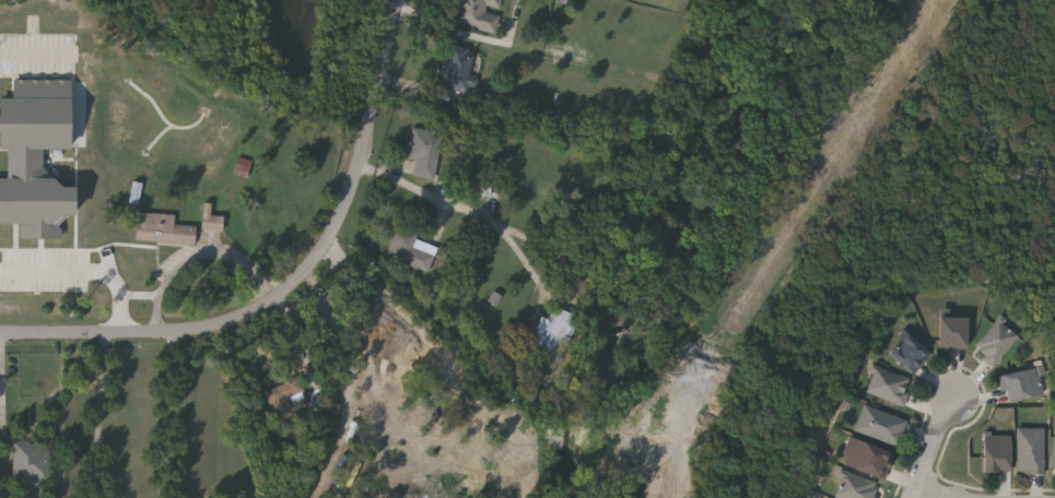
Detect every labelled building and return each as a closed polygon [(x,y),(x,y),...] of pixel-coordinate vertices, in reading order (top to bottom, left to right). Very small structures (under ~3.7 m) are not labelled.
[(452,23),(457,0),(503,0),(496,32),(452,23)] [(439,86),(444,46),(471,49),(467,90),(439,86)] [(15,80),(15,98),(1,98),(1,116),(0,116),(0,132),(1,132),(1,149),(9,149),(9,179),(0,179),(0,224),(22,224),(22,239),(63,239),(63,216),(78,216),(78,184),(46,184),(46,150),(73,150),(73,80),(15,80)] [(433,179),(412,176),(414,159),(407,158),(412,127),(441,131),(433,179)] [(252,160),(238,158),(235,175),(249,178),(252,160)] [(201,229),(201,203),(210,203),(210,215),(221,215),(221,229),(201,229)] [(194,244),(134,240),(137,212),(174,214),(173,224),(195,225),(194,244)] [(418,233),(415,238),(439,247),(430,273),(386,257),(397,225),(418,233)] [(539,316),(547,319),(552,306),(575,316),(558,361),(526,348),(539,316)] [(964,316),(964,347),(936,347),(936,316),(964,316)] [(989,366),(970,346),(999,317),(1019,335),(989,366)] [(886,353),(902,330),(928,349),(913,371),(886,353)] [(1041,365),(1045,392),(1004,400),(998,372),(1041,365)] [(903,403),(865,392),(872,366),(911,377),(903,403)] [(305,398),(291,403),(296,418),(277,425),(265,389),(298,377),(305,398)] [(896,443),(853,429),(860,403),(905,417),(896,443)] [(1016,472),(1016,427),(1043,427),(1043,472),(1016,472)] [(839,461),(848,435),(892,452),(882,478),(839,461)] [(981,470),(981,435),(1009,435),(1009,470),(981,470)] [(48,441),(47,483),(7,483),(7,441),(48,441)] [(880,483),(875,497),(840,497),(831,495),(840,470),(880,483)]
